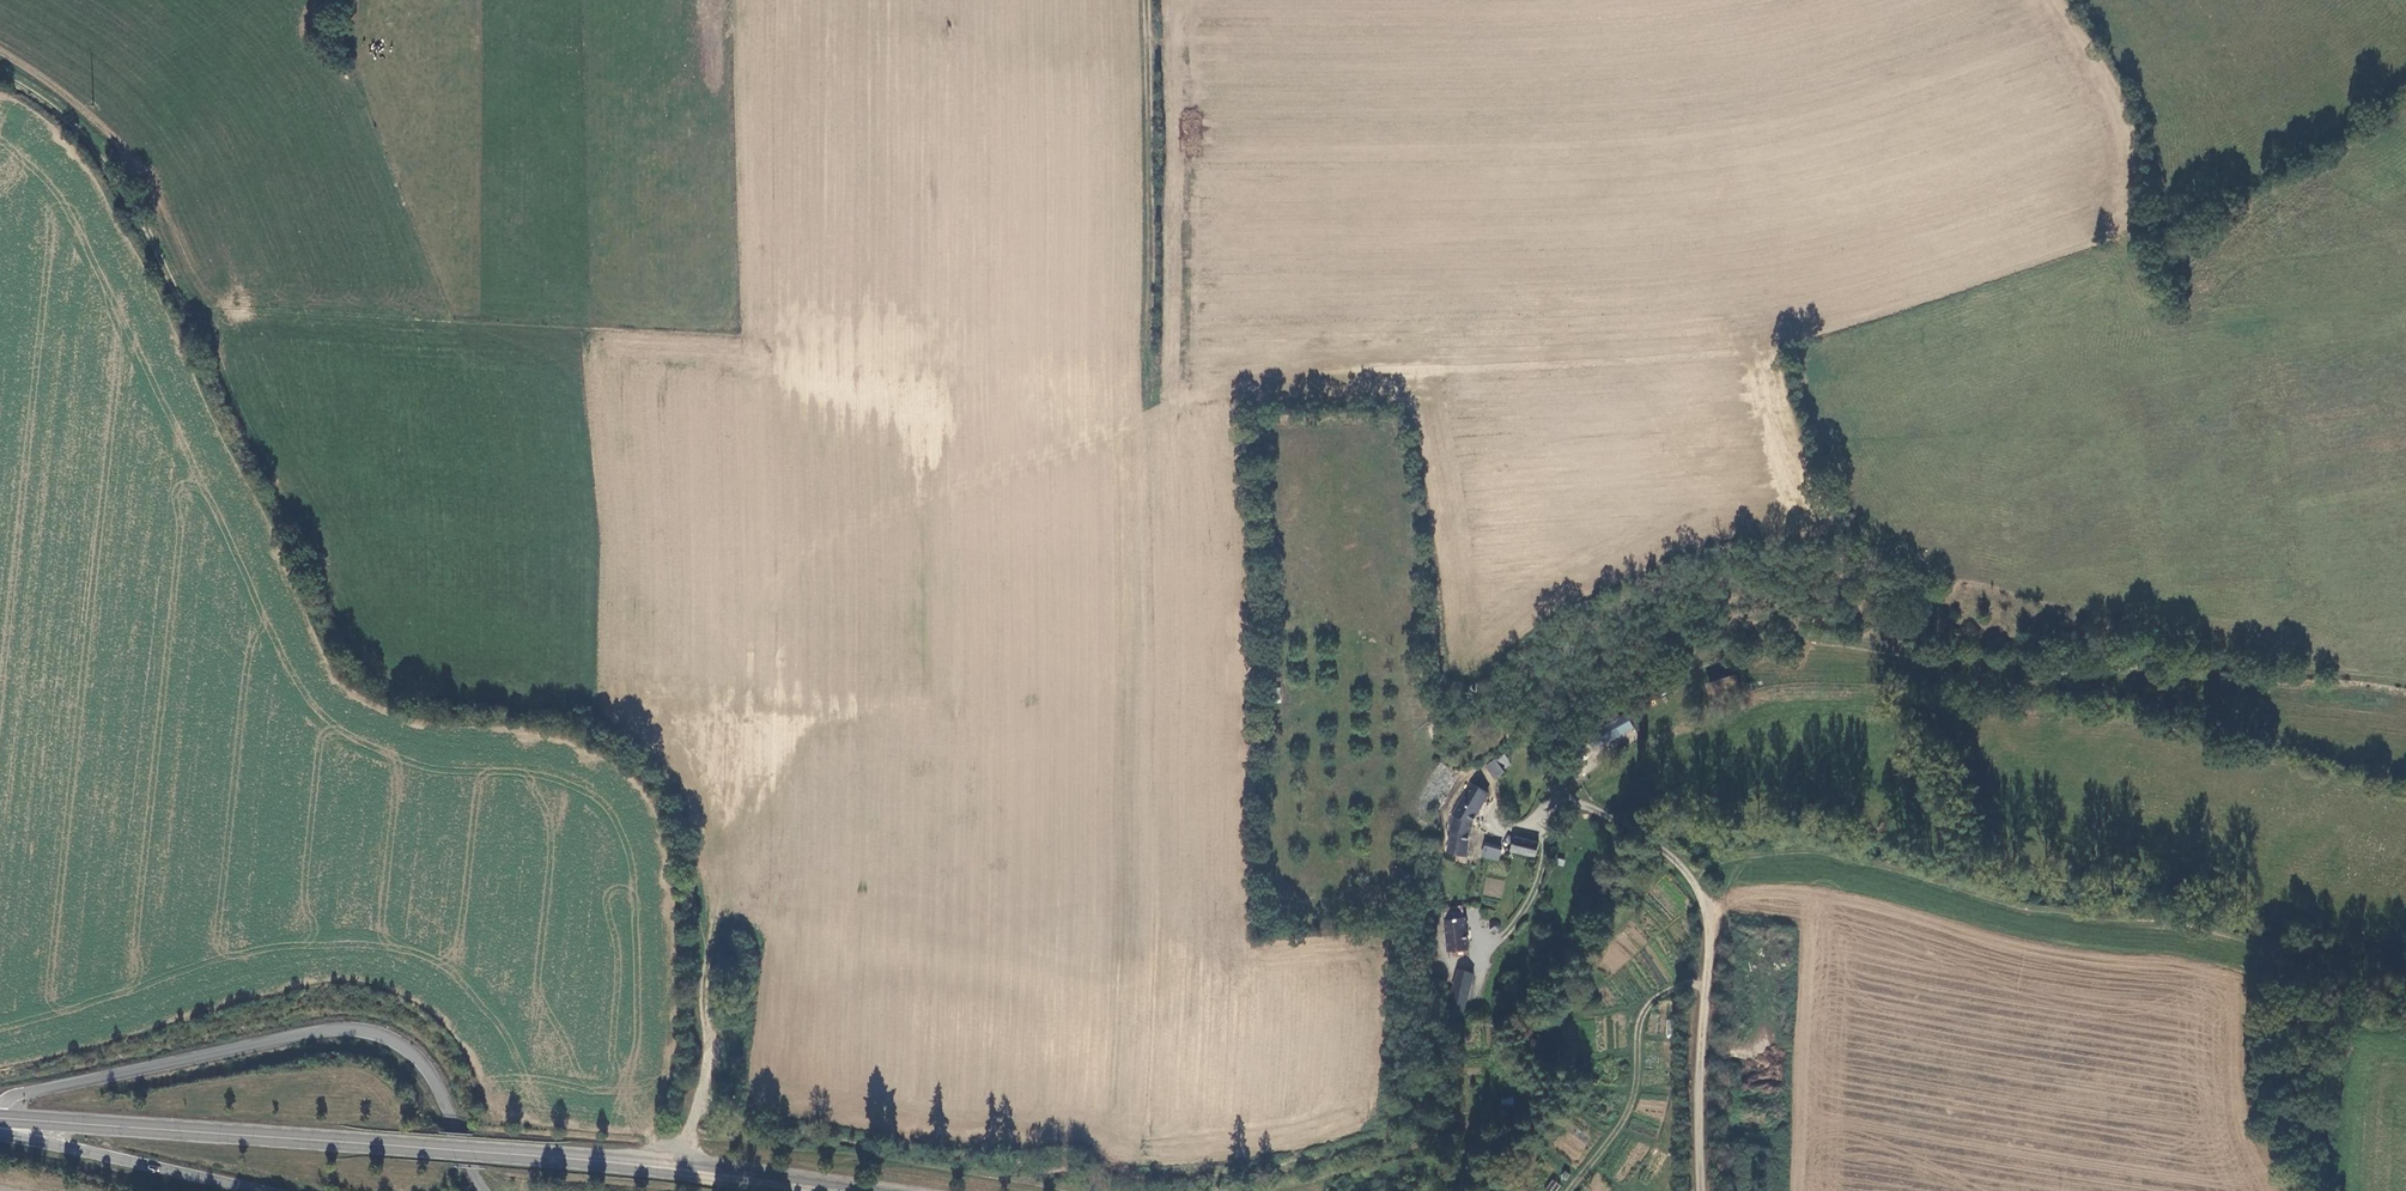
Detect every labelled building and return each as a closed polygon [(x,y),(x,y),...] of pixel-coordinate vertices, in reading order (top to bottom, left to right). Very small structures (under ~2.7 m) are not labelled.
[(1718,699),(1747,691),(1743,675),(1714,682),(1718,699)] [(1625,714),(1593,731),(1601,746),(1633,729),(1625,714)] [(1497,763),(1505,773),(1514,766),(1506,755),(1497,763)] [(1472,825),(1490,795),(1472,784),(1450,818),(1452,819),(1447,834),(1450,834),(1447,854),(1468,858),(1474,825),(1472,825)] [(1518,837),(1514,852),(1537,858),(1541,843),(1518,837)] [(1482,846),(1482,859),(1500,859),(1500,847),(1482,846)] [(1468,918),(1467,905),(1446,906),(1447,920),(1468,918)] [(1468,918),(1447,920),(1448,953),(1469,953),(1468,918)] [(1506,931),(1509,927),(1508,924),(1506,921),(1501,918),(1497,918),(1495,921),(1493,923),(1492,928),(1493,931),(1496,933),(1501,934),(1506,931)] [(1462,977),(1458,998),(1472,999),(1475,979),(1462,977)] [(1457,997),(1455,1017),(1468,1018),(1472,999),(1458,998),(1457,997)] [(1544,1190),(1556,1190),(1560,1185),(1552,1179),(1544,1190)]
